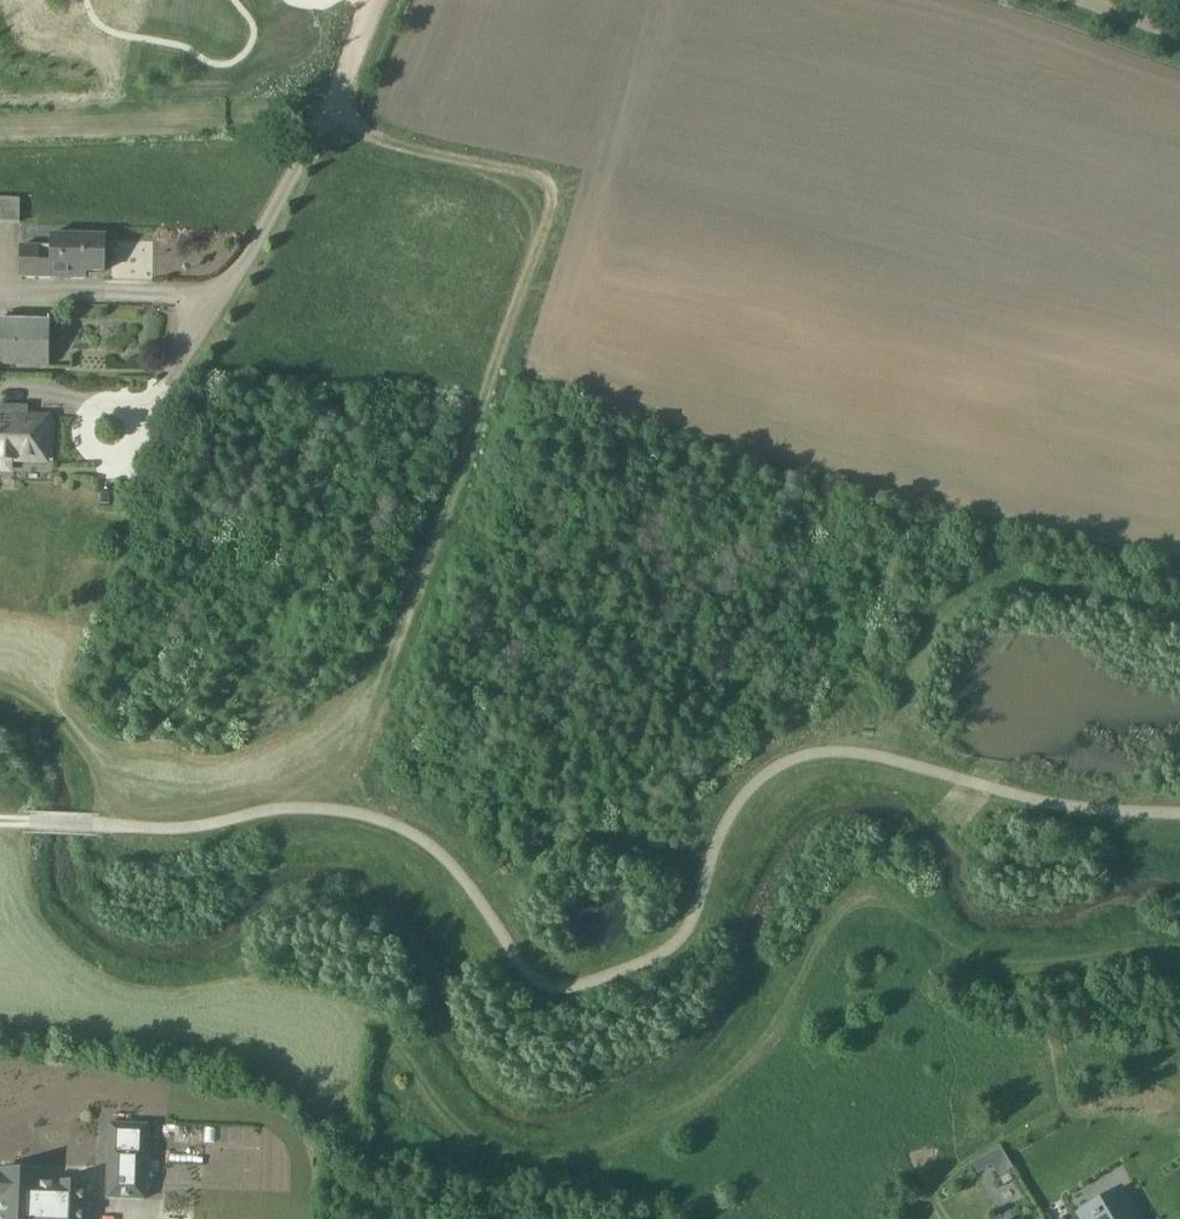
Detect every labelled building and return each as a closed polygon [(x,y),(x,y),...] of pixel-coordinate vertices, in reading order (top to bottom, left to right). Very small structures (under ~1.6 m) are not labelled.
[(19,222),(20,198),(0,197),(0,222),(19,222)] [(51,246),(21,245),(20,277),(71,278),(71,271),(103,271),(104,235),(51,234),(51,246)] [(0,319),(0,365),(49,366),(50,320),(0,319)] [(45,460),(46,418),(19,417),(19,409),(20,409),(20,407),(0,406),(0,458),(45,460)] [(144,1200),(147,1125),(109,1123),(106,1198),(144,1200)] [(972,1164),(977,1173),(992,1165),(998,1176),(1013,1168),(999,1147),(971,1163),(972,1164)] [(87,1182),(57,1181),(57,1184),(53,1184),(53,1182),(39,1182),(39,1185),(37,1185),(37,1169),(0,1168),(0,1218),(85,1218),(87,1182)] [(1088,1218),(1138,1218),(1125,1197),(1098,1213),(1096,1210),(1090,1214),(1092,1217),(1088,1218)]
